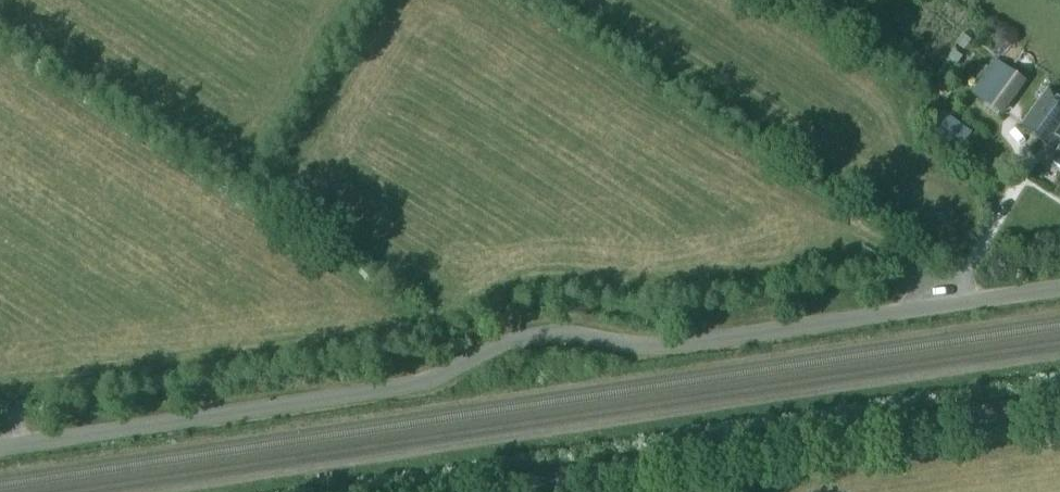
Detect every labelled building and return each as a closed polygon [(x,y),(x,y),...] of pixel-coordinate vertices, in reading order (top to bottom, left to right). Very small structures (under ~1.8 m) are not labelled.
[(968,98),(1002,117),(1024,78),(990,59),(968,98)] [(1050,87),(1021,126),(1058,152),(1052,159),(1059,165),(1059,95),(1050,87)]
